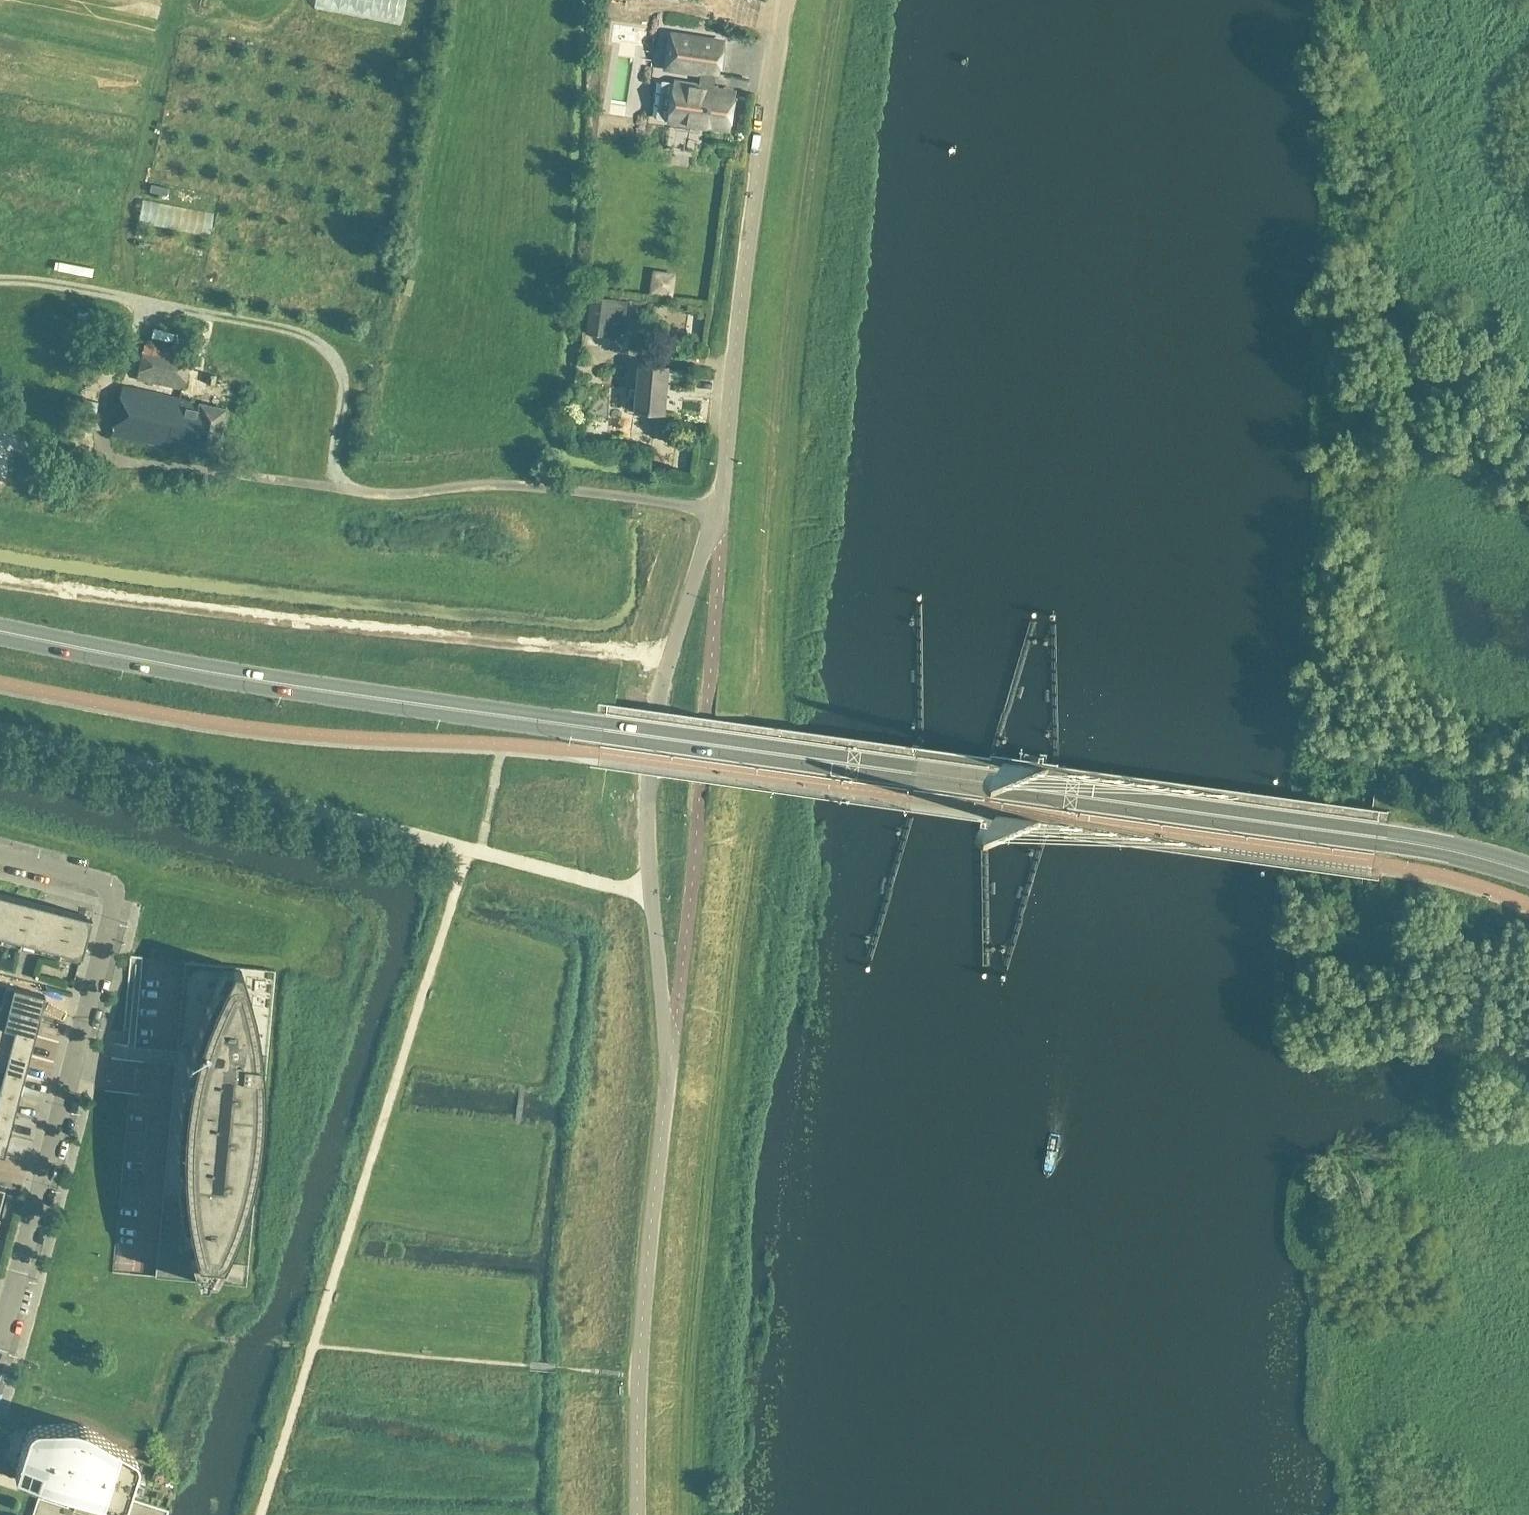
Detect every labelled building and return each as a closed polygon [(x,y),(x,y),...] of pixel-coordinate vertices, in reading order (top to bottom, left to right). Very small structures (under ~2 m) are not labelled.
[(600,16),(597,32),(645,40),(648,25),(600,16)] [(721,45),(669,36),(663,69),(704,77),(712,78),(715,79),(721,45)] [(712,78),(704,77),(702,91),(673,86),(667,124),(702,130),(703,128),(725,132),(731,97),(713,93),(713,91),(710,91),(712,78)] [(650,299),(673,302),(676,280),(653,276),(650,299)] [(624,330),(627,301),(591,296),(586,332),(610,335),(611,328),(624,330)] [(93,375),(79,402),(80,432),(182,454),(196,428),(205,457),(226,456),(228,450),(237,450),(239,455),(260,454),(267,424),(258,396),(221,398),(220,369),(204,369),(203,352),(192,349),(187,348),(121,334),(110,355),(111,379),(93,375)] [(664,413),(668,367),(640,365),(638,388),(630,387),(629,394),(637,395),(636,411),(664,413)] [(17,897),(0,893),(0,941),(6,942),(17,897)] [(24,947),(36,902),(17,897),(6,942),(24,947)] [(42,952),(54,907),(36,902),(24,947),(42,952)] [(60,956),(72,911),(54,907),(42,952),(60,956)] [(79,961),(91,916),(72,911),(60,956),(79,961)] [(246,1285),(262,1106),(275,970),(186,962),(157,1277),(246,1285)] [(39,1016),(44,995),(6,985),(0,1005),(39,1016)] [(39,1016),(0,1005),(0,1007),(0,1027),(34,1035),(39,1016)] [(34,1035),(0,1027),(0,1048),(29,1055),(34,1035)] [(29,1055),(0,1048),(0,1069),(24,1075),(29,1055)] [(167,1145),(168,1051),(112,1051),(112,1071),(134,1071),(134,1145),(167,1145)] [(24,1075),(0,1069),(0,1090),(18,1095),(24,1075)] [(42,1103),(45,1085),(28,1082),(25,1099),(42,1103)] [(18,1095),(0,1090),(0,1111),(13,1115),(18,1095)] [(13,1115),(0,1111),(0,1132),(8,1135),(13,1115)] [(8,1135),(0,1132),(0,1154),(3,1155),(8,1135)] [(2,1216),(13,1219),(19,1196),(8,1194),(2,1216)] [(134,1457),(133,1456),(90,1428),(87,1427),(83,1424),(78,1423),(76,1422),(75,1427),(72,1426),(70,1426),(68,1426),(34,1427),(33,1427),(31,1428),(30,1429),(28,1430),(28,1431),(27,1432),(26,1433),(14,1474),(59,1488),(60,1484),(79,1490),(78,1494),(118,1506),(119,1507),(120,1507),(121,1507),(122,1506),(123,1506),(124,1505),(124,1504),(125,1503),(127,1496),(137,1467),(137,1465),(137,1464),(137,1462),(136,1460),(136,1459),(135,1457),(134,1457)] [(168,1509),(127,1496),(125,1503),(124,1504),(124,1505),(123,1506),(122,1506),(121,1507),(120,1507),(119,1507),(118,1506),(78,1494),(74,1508),(38,1497),(32,1514),(167,1514),(168,1509)]
